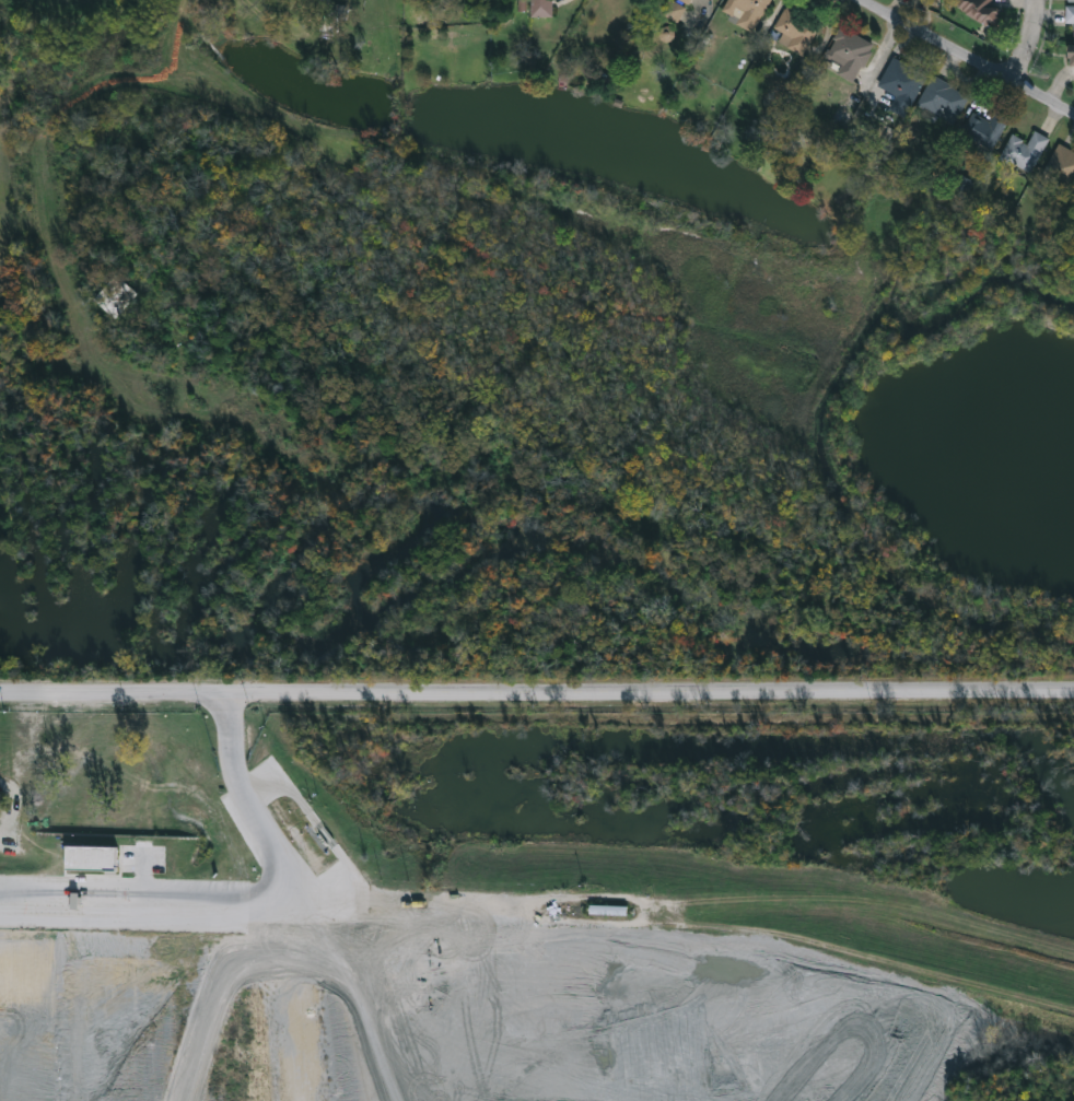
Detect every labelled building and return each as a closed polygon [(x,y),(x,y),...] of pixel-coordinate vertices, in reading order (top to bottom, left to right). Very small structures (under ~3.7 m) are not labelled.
[(528,16),(528,0),(550,0),(550,16),(528,16)] [(695,9),(699,0),(677,0),(695,9)] [(720,14),(727,0),(768,0),(754,30),(720,14)] [(957,19),(957,0),(992,0),(992,8),(995,8),(995,19),(957,19)] [(674,20),(664,12),(672,1),(682,10),(674,20)] [(780,33),(772,28),(785,3),(818,21),(801,55),(775,42),(780,33)] [(1064,5),(1073,5),(1073,42),(1073,24),(1064,24),(1064,5)] [(840,63),(825,57),(838,26),(873,42),(855,83),(836,74),(840,63)] [(877,86),(890,56),(925,71),(906,118),(888,110),(895,94),(877,86)] [(967,94),(952,124),(915,105),(931,75),(967,94)] [(985,156),(955,139),(971,112),(988,121),(993,110),(1007,119),(985,156)] [(1048,137),(1029,173),(999,157),(1011,133),(1027,142),(1032,130),(1048,137)] [(1058,143),(1073,152),(1073,185),(1071,191),(1041,176),(1058,143)] [(628,908),(591,907),(590,917),(628,918),(628,908)]
